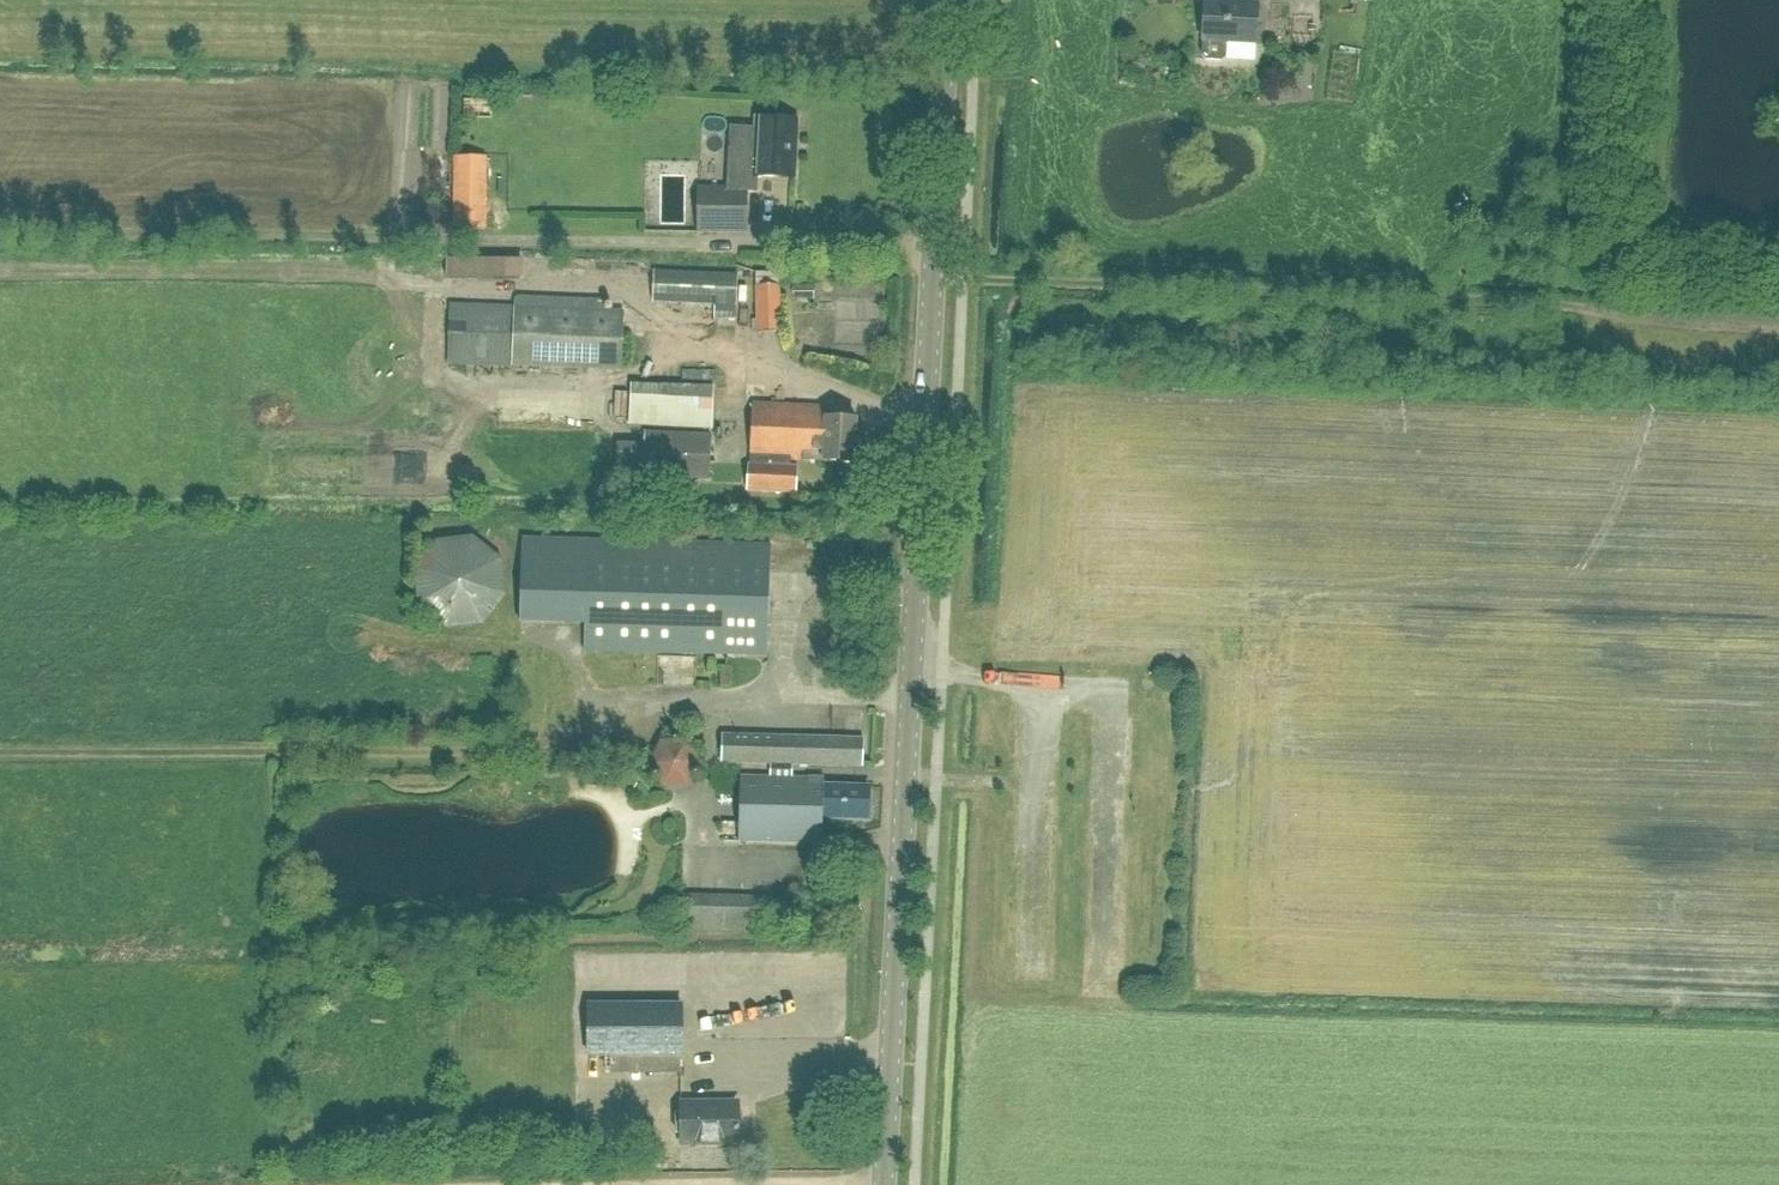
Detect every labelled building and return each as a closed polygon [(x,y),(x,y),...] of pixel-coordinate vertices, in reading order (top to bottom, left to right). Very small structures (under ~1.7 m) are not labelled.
[(1202,41),(1202,56),(1205,60),(1221,61),(1225,57),(1225,44),(1254,46),(1257,2),(1212,0),(1204,0),(1201,41),(1202,41)] [(1303,12),(1289,20),(1288,34),(1301,43),(1315,36),(1316,20),(1303,12)] [(794,179),(797,121),(756,119),(755,129),(730,128),(730,129),(732,129),(729,188),(746,188),(746,190),(754,190),(755,177),(794,179)] [(486,159),(454,158),(453,228),(485,229),(486,159)] [(688,225),(689,185),(665,184),(664,225),(688,225)] [(746,188),(729,188),(698,188),(698,233),(746,233),(746,190),(746,188)] [(525,278),(525,253),(448,252),(447,277),(525,278)] [(651,303),(713,305),(713,319),(735,320),(736,273),(652,270),(651,303)] [(757,333),(782,332),(780,285),(755,286),(757,333)] [(813,299),(813,286),(793,285),(793,298),(813,299)] [(621,369),(623,311),(450,305),(448,362),(621,369)] [(628,425),(677,427),(713,429),(714,385),(695,385),(694,386),(679,386),(679,385),(630,383),(628,425)] [(797,468),(790,467),(790,460),(823,461),(823,462),(853,463),(855,419),(827,418),(827,406),(752,404),(750,458),(749,458),(748,476),(747,492),(795,494),(797,468)] [(644,430),(644,442),(616,441),(615,478),(643,479),(708,480),(709,433),(644,430)] [(767,656),(770,545),(522,538),(519,623),(588,625),(587,651),(767,656)] [(502,587),(503,580),(502,573),(499,567),(496,560),(491,553),(484,547),(475,543),(466,540),(458,539),(452,540),(445,542),(438,545),(433,549),(428,554),(424,560),(420,568),(417,574),(417,579),(417,591),(419,599),(423,606),(427,612),(432,617),(437,620),(445,624),(453,626),(461,626),(467,626),(472,624),(478,622),(487,616),(492,610),(498,603),(501,596),(502,587)] [(863,768),(864,739),(723,735),(722,764),(863,768)] [(693,740),(662,742),(665,784),(696,782),(693,740)] [(868,820),(869,788),(823,787),(823,780),(741,777),(739,842),(821,844),(822,818),(868,820)] [(795,931),(796,898),(685,894),(682,931),(745,933),(746,929),(795,931)] [(588,1058),(683,1057),(683,1004),(587,1003),(588,1058)] [(737,1145),(737,1109),(708,1110),(708,1104),(681,1104),(682,1145),(737,1145)]
